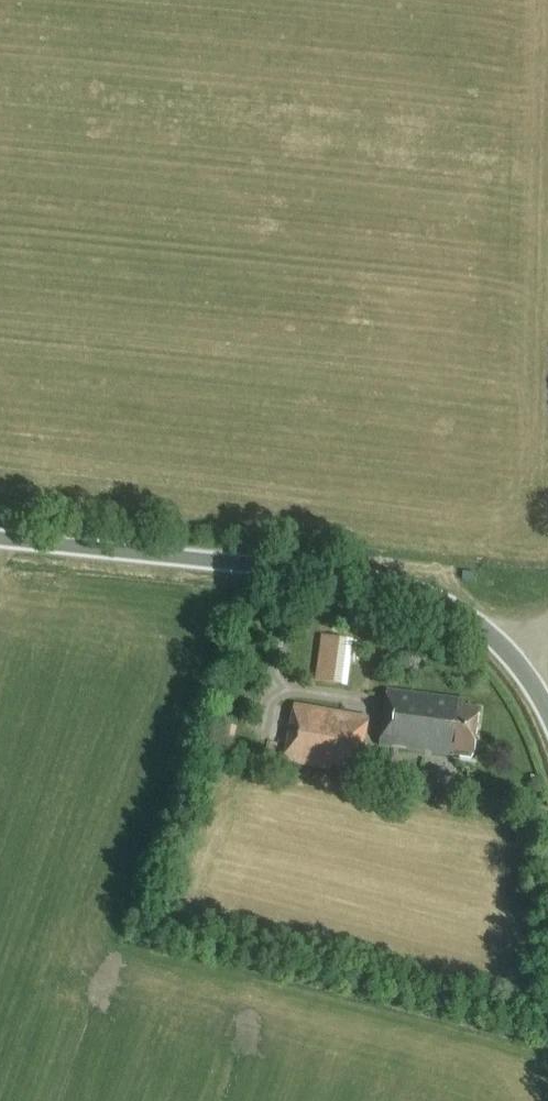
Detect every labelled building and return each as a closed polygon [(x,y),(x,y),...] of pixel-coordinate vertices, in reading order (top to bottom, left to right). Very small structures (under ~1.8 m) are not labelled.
[(347,685),(352,642),(322,638),(316,679),(347,685)] [(389,690),(380,743),(453,752),(453,755),(473,758),(479,711),(465,709),(466,700),(389,690)] [(285,760),(332,768),(333,765),(356,769),(366,717),(296,704),(285,760)]
